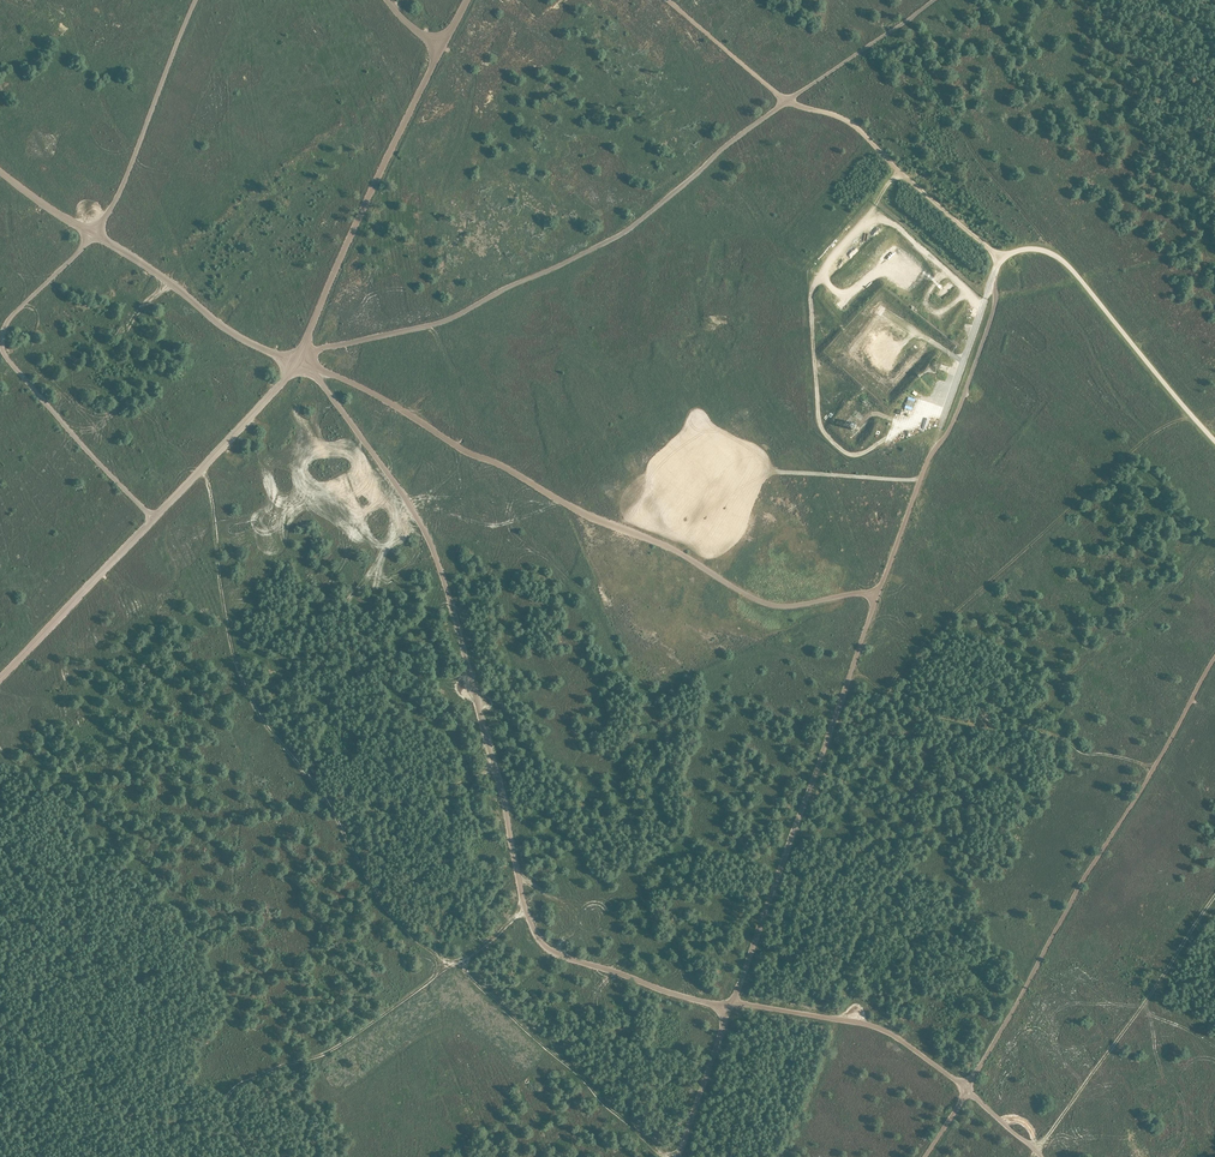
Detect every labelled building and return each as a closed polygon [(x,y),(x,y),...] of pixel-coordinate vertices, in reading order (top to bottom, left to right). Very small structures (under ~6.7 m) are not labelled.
[(846,255),(836,264),(840,269),(850,260),(846,255)]
